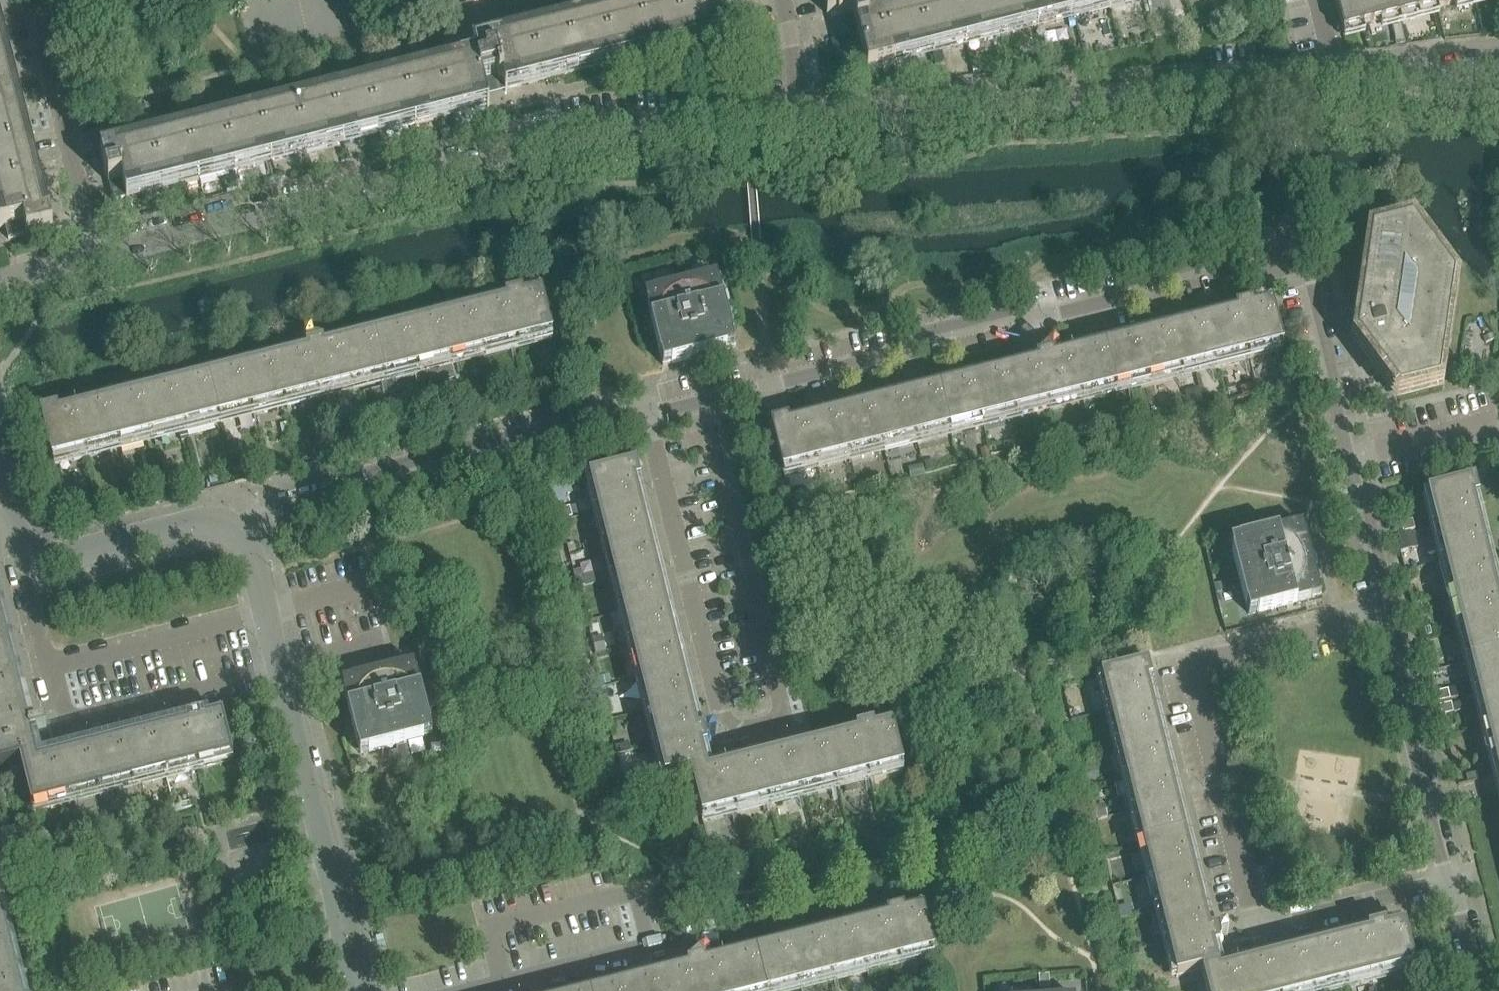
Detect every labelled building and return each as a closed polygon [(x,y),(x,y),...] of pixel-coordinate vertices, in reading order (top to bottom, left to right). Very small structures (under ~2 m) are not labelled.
[(477,64),(117,155),(115,149),(101,152),(109,184),(114,202),(126,199),(126,200),(128,199),(126,192),(140,188),(141,193),(184,182),(183,178),(212,170),(213,175),(257,164),(255,159),(269,156),(284,152),(285,157),(329,146),(328,141),(342,138),(357,134),(358,139),(401,128),(400,123),(429,116),(430,121),(473,110),(472,105),(486,102),(487,110),(489,109),(485,93),(504,88),(505,93),(507,92),(507,90),(721,36),(722,38),(724,38),(722,31),(735,28),(730,10),(731,10),(728,0),(660,0),(494,42),(494,41),(472,47),(477,64)] [(883,20),(878,1),(877,2),(877,0),(825,0),(829,14),(827,14),(827,16),(838,13),(838,17),(852,13),(867,72),(895,65),(893,57),(906,54),(908,59),(951,48),(950,43),(979,36),(980,40),(1023,30),(1022,25),(1037,21),(1051,18),(1052,22),(1095,11),(1094,7),(1109,3),(1121,0),(964,0),(883,20)] [(1343,33),(1345,40),(1365,35),(1363,28),(1380,23),(1382,30),(1420,20),(1415,0),(1335,0),(1343,33)] [(1495,1),(1495,0),(1415,0),(1420,20),(1439,16),(1438,9),(1455,4),(1456,11),(1495,1)] [(1,227),(0,227),(0,229),(5,228),(8,240),(27,236),(53,230),(50,215),(49,215),(0,20),(0,223),(1,227)] [(448,131),(439,133),(441,142),(450,139),(448,131)] [(378,139),(370,141),(373,154),(381,152),(378,139)] [(235,173),(223,176),(226,191),(239,188),(235,173)] [(1361,302),(1356,339),(1398,396),(1438,386),(1454,282),(1451,278),(1448,274),(1411,225),(1371,235),(1361,302)] [(717,276),(644,294),(663,367),(736,349),(717,276)] [(307,349),(308,354),(42,421),(53,462),(552,337),(542,295),(342,346),(341,341),(322,345),(320,344),(318,343),(315,343),(313,344),(311,336),(304,338),(307,349)] [(1038,366),(772,433),(783,474),(1282,348),(1272,307),(1071,357),(1071,358),(1054,362),(1052,357),(1058,351),(1053,346),(1037,361),(1038,366)] [(1492,334),(1484,338),(1486,343),(1494,340),(1492,334)] [(1254,384),(1240,387),(1243,398),(1256,394),(1254,384)] [(371,391),(363,393),(366,404),(374,402),(371,391)] [(290,423),(281,426),(283,435),(292,433),(290,423)] [(1013,442),(1003,444),(1005,451),(1015,448),(1013,442)] [(987,448),(980,450),(983,459),(989,457),(987,448)] [(328,452),(320,454),(322,463),(330,461),(328,452)] [(934,461),(924,463),(926,472),(936,469),(934,461)] [(921,465),(907,468),(910,478),(923,475),(921,465)] [(631,468),(589,478),(664,779),(690,773),(691,776),(703,824),(904,774),(893,727),(707,774),(707,771),(701,750),(707,748),(708,739),(716,737),(714,730),(697,734),(631,468)] [(221,476),(209,478),(210,485),(222,483),(221,476)] [(1460,486),(1427,495),(1498,780),(1498,606),(1469,484),(1460,486)] [(570,507),(558,510),(561,519),(572,517),(570,507)] [(1412,522),(1401,525),(1404,534),(1414,531),(1412,522)] [(1303,525),(1230,543),(1248,616),(1321,597),(1303,525)] [(1413,535),(1397,539),(1400,550),(1416,546),(1413,535)] [(574,543),(567,545),(569,553),(576,551),(574,543)] [(582,569),(573,571),(575,579),(577,579),(579,587),(586,585),(584,575),(582,569)] [(608,569),(584,575),(586,585),(610,579),(608,569)] [(20,763),(32,809),(233,759),(223,717),(54,760),(45,723),(34,726),(34,723),(28,724),(0,614),(0,768),(20,763)] [(602,636),(592,639),(596,654),(606,651),(602,636)] [(414,664),(342,682),(360,755),(433,737),(414,664)] [(1101,678),(1176,979),(1202,972),(1206,990),(1323,990),(1414,968),(1404,927),(1219,973),(1213,949),(1218,948),(1220,939),(1227,937),(1225,930),(1209,934),(1142,668),(1101,678)] [(1448,690),(1435,694),(1438,703),(1450,700),(1448,690)] [(1451,704),(1439,707),(1441,716),(1453,713),(1451,704)] [(1454,727),(1444,729),(1446,737),(1456,735),(1454,727)] [(407,745),(398,747),(403,769),(412,767),(407,745)] [(1095,767),(1083,770),(1087,783),(1098,780),(1095,767)] [(1475,773),(1466,775),(1468,782),(1477,780),(1475,773)] [(634,776),(623,779),(626,789),(636,786),(634,776)] [(172,805),(158,808),(160,818),(175,814),(172,805)] [(1104,805),(1093,808),(1096,821),(1107,818),(1104,805)] [(1130,905),(1118,908),(1121,919),(1133,916),(1130,905)] [(0,909),(0,990),(21,990),(0,909)] [(610,990),(804,990),(935,958),(933,953),(923,912),(723,962),(723,963),(705,967),(703,962),(709,957),(704,951),(688,966),(689,971),(610,990)] [(1049,976),(1035,977),(1036,989),(1050,988),(1049,976)]
